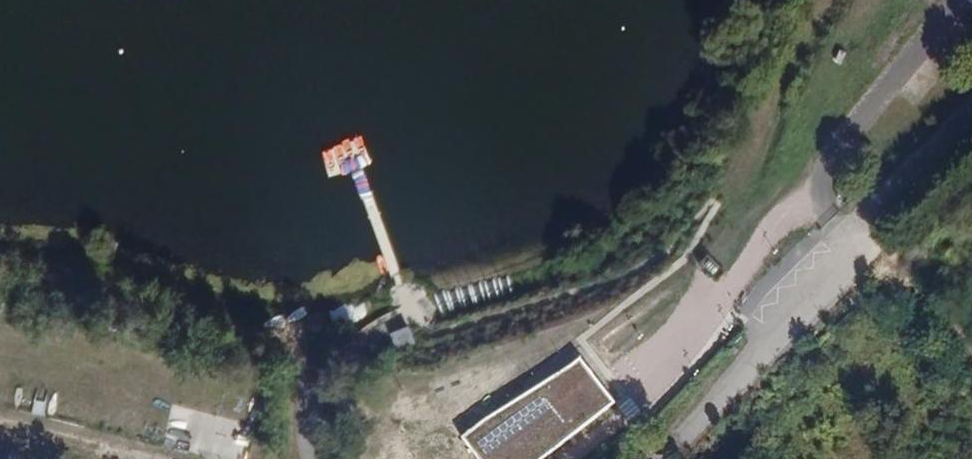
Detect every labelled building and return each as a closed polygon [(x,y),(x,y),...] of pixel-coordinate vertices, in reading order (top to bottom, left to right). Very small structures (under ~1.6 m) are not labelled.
[(409,327),(392,334),(398,350),(415,343),(409,327)] [(609,413),(572,374),(513,421),(474,458),(562,458),(609,413)]
